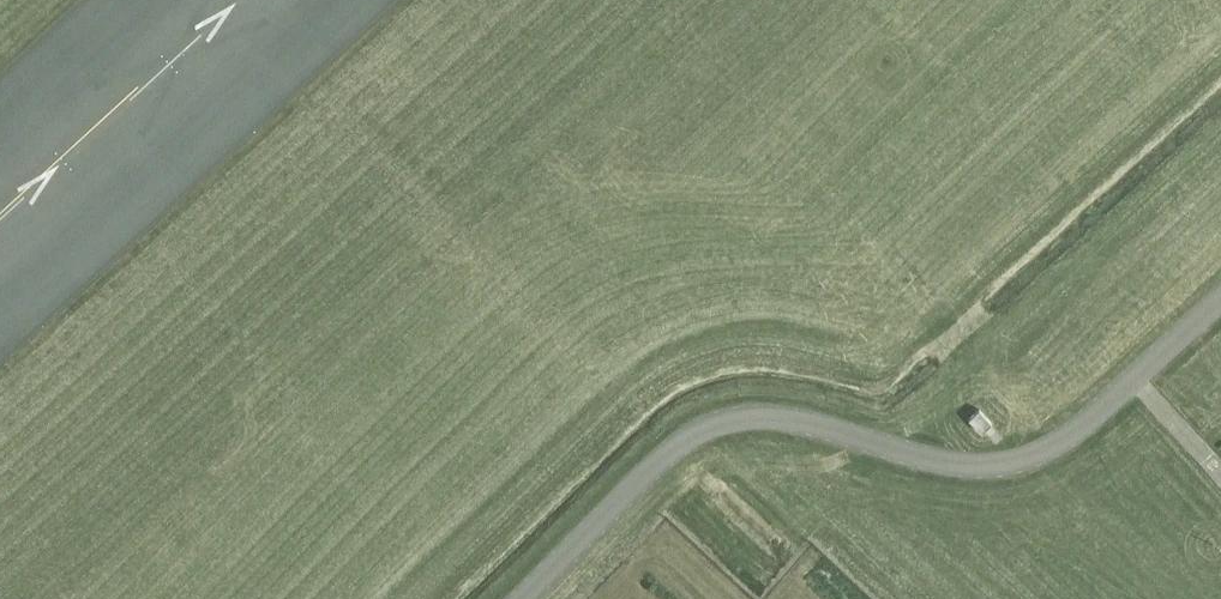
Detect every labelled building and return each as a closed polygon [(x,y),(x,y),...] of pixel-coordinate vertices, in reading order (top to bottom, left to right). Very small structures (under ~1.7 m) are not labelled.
[(969,419),(982,433),(992,423),(979,409),(969,419)]
